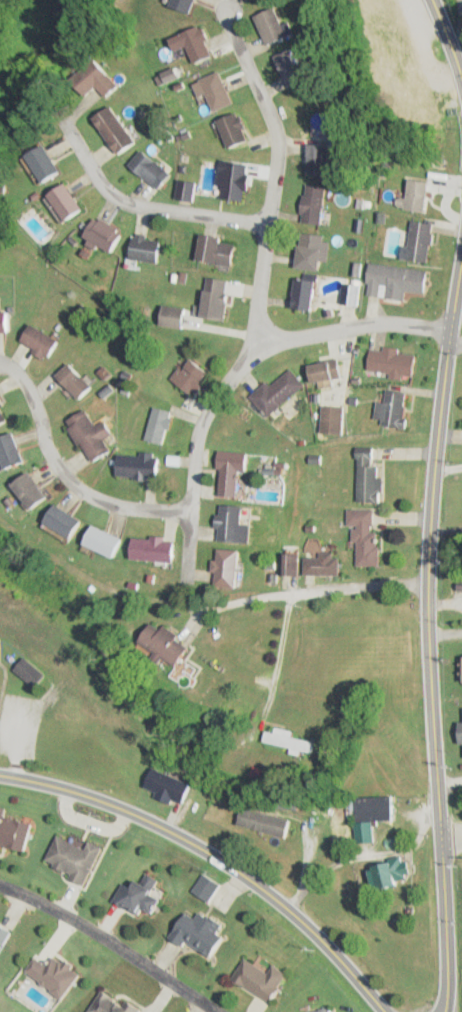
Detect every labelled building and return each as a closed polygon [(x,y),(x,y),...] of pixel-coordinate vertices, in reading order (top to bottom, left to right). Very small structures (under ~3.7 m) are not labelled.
[(197,12),(203,0),(180,0),(178,4),(197,12)] [(253,14),(265,44),(292,33),(288,23),(281,26),(274,6),(253,14)] [(177,46),(186,55),(188,53),(199,64),(217,46),(198,26),(177,46)] [(277,52),(278,76),(299,75),(298,52),(277,52)] [(219,71),(200,78),(213,111),(232,104),(219,71)] [(100,116),(121,156),(140,145),(119,106),(100,116)] [(215,121),(227,148),(248,138),(236,111),(215,121)] [(35,155),(50,184),(68,174),(54,146),(35,155)] [(324,146),(305,146),(305,175),(324,175),(324,146)] [(134,165),(160,186),(172,172),(147,150),(134,165)] [(246,165),(219,163),(217,200),(245,201),(246,165)] [(404,210),(423,212),(426,182),(407,180),(404,210)] [(195,200),(196,182),(185,181),(183,199),(195,200)] [(75,221),(91,210),(72,184),(56,196),(75,221)] [(322,225),(322,186),(300,186),(300,225),(322,225)] [(89,236),(116,255),(130,235),(103,217),(89,236)] [(407,261),(428,263),(432,224),(410,222),(407,261)] [(293,269),(317,272),(321,236),(297,234),(293,269)] [(165,239),(136,238),(135,261),(164,263),(165,239)] [(231,266),(232,240),(197,238),(195,264),(231,266)] [(404,291),(424,293),(427,271),(369,264),(365,296),(403,301),(404,291)] [(224,322),(228,282),(202,278),(198,319),(224,322)] [(309,311),(310,281),(291,280),(289,310),(309,311)] [(358,305),(358,286),(341,286),(341,305),(358,305)] [(181,327),(182,309),(168,309),(168,326),(181,327)] [(18,312),(0,312),(0,333),(18,333),(18,312)] [(26,337),(49,360),(64,346),(41,323),(26,337)] [(366,372),(412,376),(414,354),(368,350),(366,372)] [(208,374),(189,358),(170,380),(189,396),(208,374)] [(307,385),(340,377),(336,359),(303,367),(307,385)] [(99,386),(74,363),(62,377),(86,400),(99,386)] [(304,385),(290,369),(269,386),(266,382),(249,397),(266,417),(304,385)] [(377,428),(404,428),(405,392),(383,391),(383,401),(377,401),(377,428)] [(16,421),(1,398),(0,399),(0,432),(16,421)] [(172,412),(153,407),(144,441),(163,446),(172,412)] [(342,435),(342,407),(321,407),(321,435),(342,435)] [(93,427),(84,410),(64,421),(87,463),(109,451),(103,439),(111,435),(103,421),(93,427)] [(13,470),(33,461),(21,433),(1,441),(13,470)] [(373,448),(355,448),(356,504),(381,503),(380,466),(373,466),(373,448)] [(236,472),(246,472),(247,453),(217,452),(216,498),(236,498),(236,472)] [(157,479),(158,456),(114,455),(113,478),(157,479)] [(44,495),(24,472),(6,488),(26,511),(44,495)] [(78,525),(52,503),(36,522),(62,543),(78,525)] [(248,507),(217,507),(216,544),(248,544),(248,507)] [(354,567),(378,567),(378,533),(373,533),(373,511),(347,510),(347,528),(354,528),(354,567)] [(122,544),(90,524),(78,543),(110,562),(122,544)] [(127,562),(171,564),(173,540),(128,537),(127,562)] [(234,589),(235,552),(212,551),(211,588),(234,589)] [(298,575),(298,557),(282,557),(282,575),(298,575)] [(303,557),(303,577),(338,577),(338,557),(303,557)] [(188,651),(151,620),(132,643),(169,674),(188,651)] [(262,741),(316,756),(319,744),(266,729),(262,741)] [(141,787),(177,806),(188,784),(152,766),(141,787)] [(391,820),(391,797),(352,797),(352,820),(391,820)] [(11,807),(0,804),(0,850),(2,850),(3,844),(30,851),(37,822),(9,815),(11,807)] [(354,823),(354,843),(372,842),(372,822),(354,823)] [(84,885),(101,848),(86,841),(82,849),(56,836),(42,865),(84,885)] [(408,881),(403,857),(366,866),(372,890),(408,881)] [(206,902),(219,885),(203,873),(191,891),(206,902)] [(139,918),(143,910),(151,915),(166,886),(143,874),(138,884),(126,878),(112,904),(139,918)] [(183,912),(168,936),(209,961),(223,938),(216,934),(221,925),(198,911),(193,918),(183,912)] [(12,927),(0,921),(0,946),(3,947),(12,927)] [(54,964),(41,958),(33,976),(74,995),(86,970),(57,956),(54,964)] [(286,974),(265,960),(259,968),(245,958),(230,980),(267,1004),(286,974)] [(102,1011),(135,1011),(138,1010),(114,986),(95,1005),(102,1011)]
